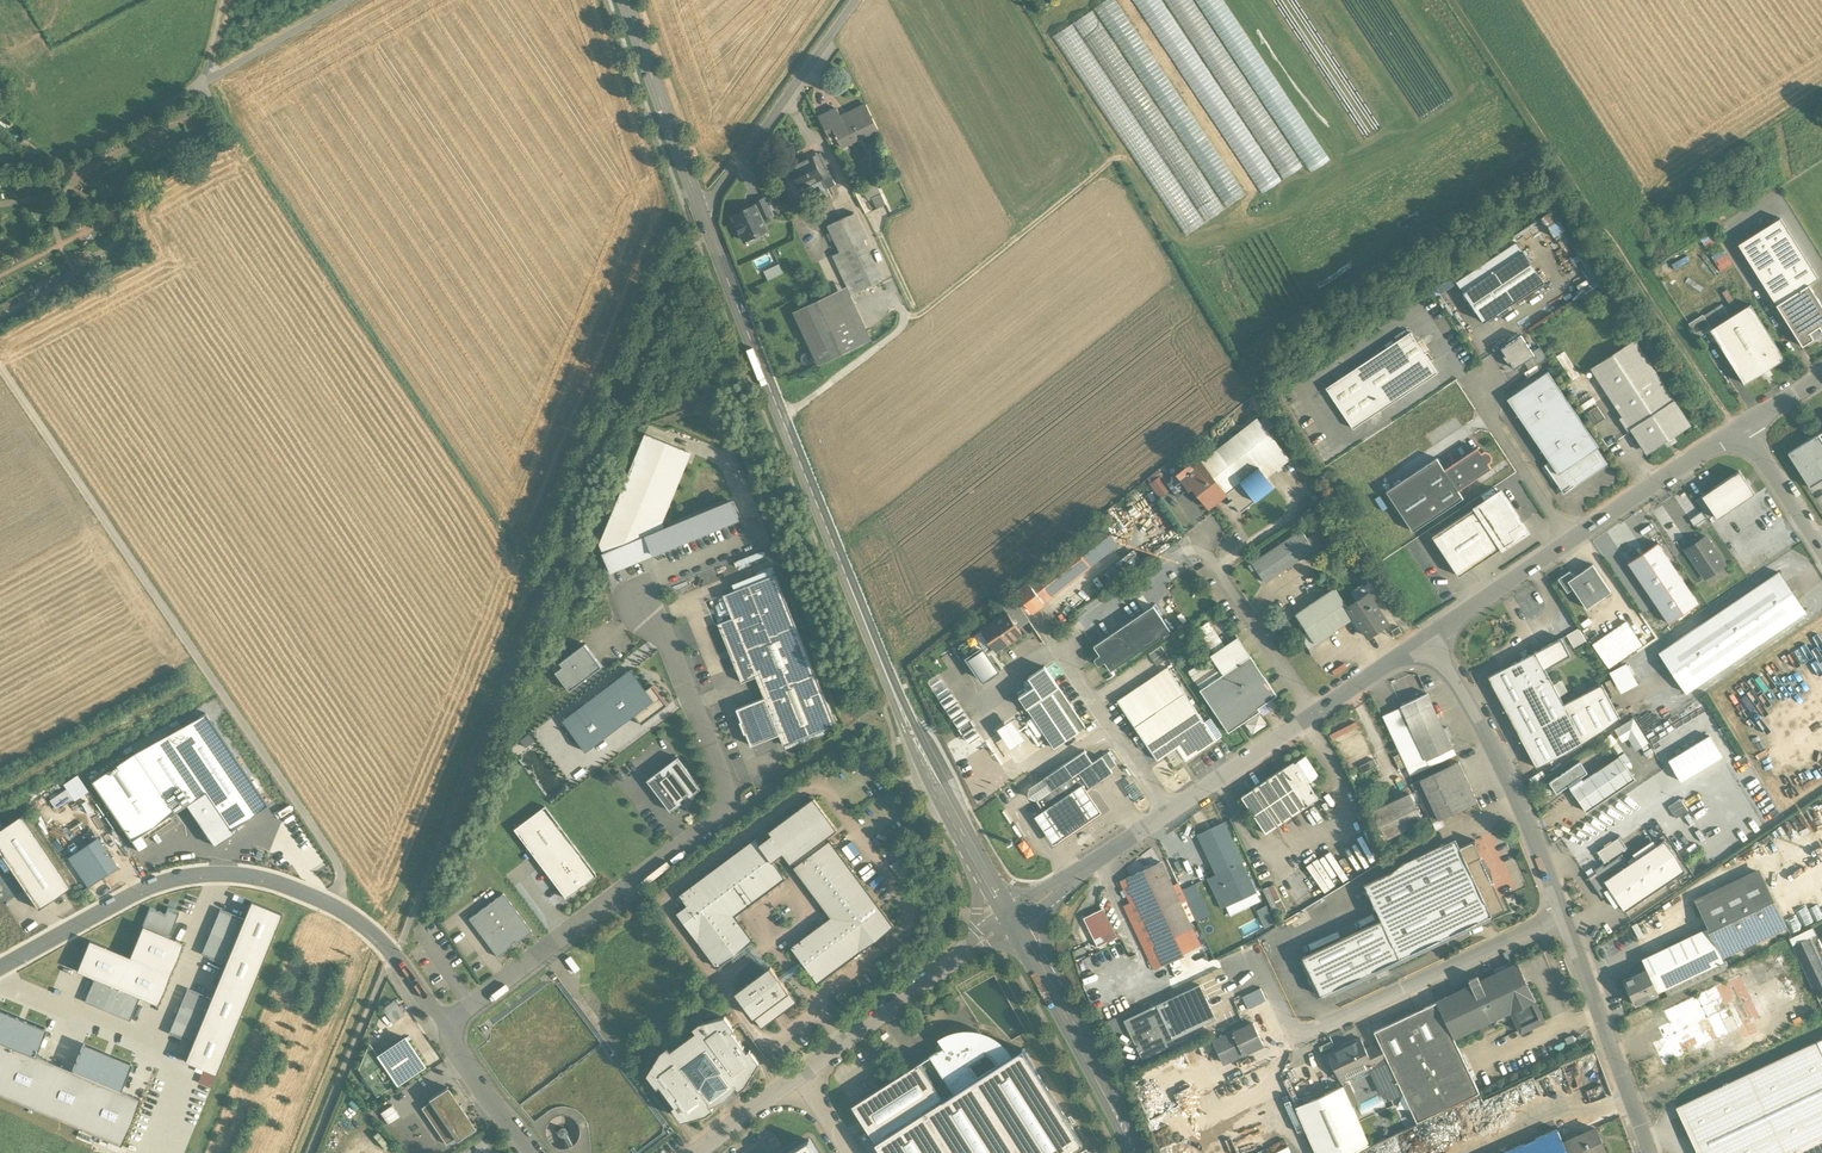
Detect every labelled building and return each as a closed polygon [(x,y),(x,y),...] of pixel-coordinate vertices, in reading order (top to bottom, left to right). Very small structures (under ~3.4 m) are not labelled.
[(1245,197),(1123,0),(1110,0),(1058,32),(1183,236),(1245,197)] [(1257,196),(1308,166),(1311,172),(1326,163),(1230,0),(1141,0),(1257,196)] [(866,105),(841,117),(837,109),(819,118),(827,134),(833,130),(836,136),(835,136),(837,139),(840,144),(858,135),(860,138),(878,129),(866,105)] [(833,130),(827,134),(829,139),(835,136),(836,136),(833,130)] [(858,135),(840,144),(841,147),(860,138),(858,135)] [(820,153),(812,157),(816,166),(825,162),(820,153)] [(812,157),(791,167),(797,179),(790,182),(796,195),(805,190),(805,188),(805,187),(821,179),(822,178),(816,166),(812,157)] [(830,174),(825,162),(816,166),(822,178),(830,174)] [(60,186),(51,171),(38,180),(39,192),(50,192),(60,186)] [(822,178),(821,179),(826,189),(835,185),(830,174),(822,178)] [(876,183),(863,189),(868,200),(872,199),(877,209),(886,205),(876,183)] [(772,214),(765,199),(754,204),(755,206),(756,206),(762,219),(772,214)] [(110,211),(105,201),(99,204),(104,214),(110,211)] [(755,206),(732,217),(744,241),(767,231),(762,219),(756,206),(755,206)] [(1552,220),(1559,218),(1560,220),(1562,219),(1560,210),(1550,213),(1552,220)] [(866,240),(855,213),(828,225),(833,237),(840,252),(832,256),(847,288),(850,296),(877,283),(861,248),(867,246),(864,241),(866,240)] [(1780,219),(1738,245),(1776,305),(1802,347),(1814,340),(1810,333),(1819,327),(1821,332),(1821,306),(1809,285),(1818,279),(1780,219)] [(1517,242),(1456,282),(1483,323),(1544,282),(1517,242)] [(850,296),(847,288),(834,294),(858,346),(871,340),(850,296)] [(858,346),(834,294),(795,312),(819,364),(858,346)] [(1785,359),(1750,305),(1710,330),(1744,385),(1785,359)] [(1437,373),(1410,333),(1325,389),(1352,429),(1437,373)] [(1521,336),(1501,349),(1505,356),(1502,358),(1509,363),(1510,362),(1514,369),(1524,363),(1534,356),(1532,352),(1521,336)] [(1688,426),(1632,342),(1592,368),(1648,452),(1688,426)] [(1540,347),(1532,352),(1534,356),(1524,363),(1529,370),(1547,358),(1540,347)] [(1598,447),(1548,372),(1507,400),(1549,462),(1544,466),(1563,494),(1607,465),(1596,449),(1598,447)] [(1597,407),(1585,414),(1593,426),(1604,418),(1597,407)] [(1257,419),(1217,450),(1242,482),(1241,483),(1255,501),(1274,486),(1267,477),(1289,460),(1257,419)] [(645,434),(600,544),(611,572),(641,559),(638,551),(650,546),(654,554),(739,519),(731,501),(662,530),(659,522),(689,452),(664,441),(645,434)] [(1436,459),(1386,493),(1412,533),(1463,499),(1457,491),(1491,470),(1487,464),(1490,462),(1491,458),(1489,454),(1484,452),(1481,455),(1477,449),(1444,471),(1436,459)] [(1242,482),(1217,450),(1187,473),(1198,487),(1193,491),(1193,493),(1196,498),(1199,498),(1201,496),(1209,507),(1241,483),(1242,482)] [(1702,497),(1714,514),(1717,519),(1754,494),(1739,472),(1702,497)] [(1162,477),(1150,485),(1159,498),(1171,489),(1162,477)] [(1500,491),(1432,536),(1459,576),(1515,539),(1511,531),(1522,524),(1500,491)] [(1714,514),(1702,497),(1696,501),(1708,519),(1714,514)] [(1103,526),(1017,592),(1032,611),(1089,567),(1088,565),(1116,543),(1103,526)] [(1301,530),(1249,566),(1253,572),(1256,569),(1265,583),(1315,550),(1301,530)] [(1725,565),(1706,537),(1685,551),(1704,579),(1725,565)] [(1699,604),(1658,544),(1628,564),(1669,624),(1699,604)] [(1592,565),(1574,578),(1570,572),(1558,580),(1567,593),(1573,589),(1587,609),(1611,592),(1592,565)] [(1778,573),(1659,653),(1686,693),(1805,613),(1778,573)] [(775,575),(723,595),(733,618),(718,624),(742,683),(756,677),(756,676),(808,655),(775,575)] [(1382,600),(1371,582),(1364,587),(1376,605),(1382,600)] [(1364,587),(1363,586),(1353,592),(1359,600),(1349,607),(1356,618),(1369,637),(1371,635),(1372,635),(1376,632),(1389,623),(1376,605),(1364,587)] [(1336,587),(1296,614),(1316,644),(1356,618),(1349,607),(1336,587)] [(1027,619),(1013,597),(1002,604),(1008,612),(1013,619),(1015,618),(1018,618),(1021,623),(1027,619)] [(1153,606),(1094,646),(1100,655),(1095,657),(1094,661),(1098,665),(1101,665),(1105,662),(1111,671),(1170,631),(1153,606)] [(1008,612),(982,630),(994,649),(995,650),(1022,632),(1013,619),(1008,612)] [(1398,627),(1390,632),(1393,637),(1401,632),(1398,627)] [(1219,652),(1229,644),(1217,628),(1207,636),(1219,652)] [(994,649),(982,630),(960,645),(984,680),(998,671),(986,654),(994,649)] [(1561,638),(1528,656),(1526,652),(1521,654),(1523,658),(1514,664),(1527,689),(1549,677),(1545,669),(1570,656),(1561,638)] [(553,668),(570,691),(602,667),(585,644),(553,668)] [(1164,645),(1152,653),(1163,668),(1174,660),(1164,645)] [(808,655),(756,676),(756,677),(765,698),(736,710),(741,722),(740,722),(745,735),(746,734),(751,747),(779,735),(784,746),(835,725),(808,655)] [(1224,674),(1220,668),(1197,684),(1201,689),(1199,690),(1228,732),(1260,711),(1258,708),(1277,695),(1250,656),(1224,674)] [(1549,677),(1527,689),(1514,664),(1488,677),(1537,768),(1584,743),(1620,718),(1602,685),(1564,705),(1549,677)] [(1626,664),(1610,673),(1621,693),(1637,684),(1626,664)] [(1045,667),(1029,678),(1034,686),(1019,696),(1028,709),(1059,688),(1045,667)] [(1167,667),(1117,701),(1157,760),(1176,747),(1185,761),(1216,740),(1222,735),(1210,718),(1204,722),(1167,667)] [(646,690),(630,670),(562,721),(586,752),(634,716),(642,725),(668,706),(652,685),(646,690)] [(939,673),(927,682),(968,743),(981,735),(939,673)] [(1059,688),(1028,709),(1054,749),(1085,728),(1059,688)] [(1453,749),(1427,694),(1401,706),(1401,707),(1426,761),(1453,749)] [(1426,761),(1401,707),(1382,716),(1410,777),(1429,768),(1426,761)] [(1377,760),(1356,715),(1330,727),(1351,772),(1377,760)] [(1617,727),(1625,741),(1632,738),(1638,750),(1652,743),(1637,717),(1617,727)] [(1047,742),(1032,719),(1027,722),(1042,745),(1047,742)] [(1024,739),(1011,720),(998,729),(1011,748),(1024,739)] [(1684,782),(1728,755),(1714,733),(1671,760),(1684,782)] [(176,812),(134,752),(91,782),(138,852),(148,845),(144,839),(172,820),(169,815),(174,812),(175,813),(176,812)] [(1116,765),(1108,753),(1102,757),(1110,769),(1116,765)] [(1293,762),(1241,797),(1258,822),(1253,826),(1260,837),(1318,798),(1308,783),(1319,776),(1305,756),(1294,763),(1293,762)] [(1102,757),(1090,765),(1101,780),(1112,773),(1102,757)] [(1596,772),(1583,780),(1580,777),(1568,785),(1569,785),(1571,789),(1570,789),(1574,795),(1575,795),(1586,812),(1635,780),(1619,757),(1596,772)] [(662,770),(683,797),(687,794),(690,798),(701,789),(677,758),(662,770)] [(1459,762),(1420,780),(1439,820),(1478,802),(1459,762)] [(1580,762),(1549,783),(1557,794),(1569,785),(1568,785),(1580,777),(1587,773),(1580,762)] [(1090,765),(1073,777),(1065,765),(1044,779),(1052,791),(1037,801),(1044,811),(1046,814),(1048,817),(1070,803),(1068,800),(1079,793),(1080,795),(1086,790),(1101,780),(1090,765)] [(683,797),(662,770),(647,781),(671,812),(682,804),(679,800),(683,797)] [(49,801),(55,809),(73,797),(75,800),(88,791),(77,776),(64,785),(67,789),(49,801)] [(1079,793),(1068,800),(1070,803),(1048,817),(1046,814),(1044,811),(1035,817),(1054,845),(1102,813),(1086,790),(1080,795),(1079,793)] [(1410,795),(1388,804),(1384,796),(1368,803),(1384,839),(1422,821),(1410,795)] [(813,798),(769,831),(772,835),(759,844),(755,839),(679,895),(687,905),(676,913),(716,967),(730,957),(751,942),(752,941),(734,916),(784,878),(772,861),(783,853),(791,864),(793,862),(796,866),(794,867),(831,917),(790,947),(800,961),(804,966),(817,984),(893,927),(830,841),(827,843),(824,839),(836,830),(813,798)] [(1678,816),(1689,809),(1682,799),(1671,805),(1678,816)] [(596,876),(548,812),(544,806),(513,830),(539,864),(565,899),(568,897),(596,876)] [(0,830),(0,854),(38,910),(70,888),(21,815),(0,830)] [(1224,823),(1198,835),(1214,870),(1240,858),(1224,823)] [(97,838),(68,858),(88,888),(118,868),(97,838)] [(1381,920),(1302,957),(1321,996),(1505,910),(1492,884),(1492,879),(1491,874),(1489,870),(1487,865),(1484,861),(1480,858),(1474,844),(1476,843),(1475,840),(1447,853),(1442,844),(1401,863),(1392,871),(1364,884),(1381,920)] [(1664,841),(1626,867),(1619,857),(1604,867),(1602,865),(1594,870),(1596,873),(1588,878),(1602,898),(1611,891),(1625,912),(1685,871),(1664,841)] [(1257,893),(1240,858),(1214,870),(1219,879),(1210,883),(1223,909),(1257,893)] [(1160,863),(1128,878),(1128,877),(1120,882),(1124,890),(1120,892),(1123,898),(1127,896),(1130,903),(1124,907),(1129,917),(1132,916),(1146,946),(1143,948),(1153,970),(1169,963),(1168,960),(1199,946),(1180,905),(1171,886),(1161,863),(1161,862),(1160,863)] [(1708,928),(1642,960),(1647,970),(1658,992),(1723,961),(1721,958),(1787,927),(1761,873),(1696,904),(1708,928)] [(1187,901),(1178,883),(1171,886),(1180,905),(1187,901)] [(531,932),(503,894),(469,919),(497,957),(513,946),(511,944),(514,942),(516,943),(531,932)] [(1201,896),(1187,902),(1196,922),(1210,915),(1201,896)] [(243,919),(220,909),(201,954),(225,964),(210,998),(187,989),(168,1034),(192,1043),(184,1061),(215,1074),(282,914),(251,901),(243,919)] [(129,957),(89,941),(76,972),(94,979),(85,1003),(130,1021),(140,998),(157,1005),(183,943),(169,937),(179,912),(168,908),(165,914),(150,908),(129,957)] [(1100,917),(1098,912),(1084,919),(1087,923),(1094,938),(1107,932),(1112,930),(1106,917),(1101,919),(1100,917)] [(1808,938),(1792,946),(1816,994),(1821,991),(1821,966),(1808,938)] [(754,959),(764,972),(769,968),(760,955),(751,942),(730,957),(733,961),(748,950),(754,959)] [(790,969),(778,978),(782,983),(794,974),(804,966),(800,961),(790,969)] [(1517,965),(1374,1032),(1387,1060),(1400,1086),(1417,1123),(1479,1093),(1453,1038),(1510,1011),(1520,1032),(1543,1021),(1517,965)] [(764,972),(735,993),(742,1002),(746,1007),(761,1028),(796,1002),(782,983),(778,978),(770,967),(769,968),(764,972)] [(1647,970),(1623,981),(1634,1005),(1658,994),(1658,992),(1647,970)] [(1740,976),(1664,1012),(1674,1033),(1652,1043),(1663,1066),(1705,1046),(1706,1049),(1710,1051),(1714,1049),(1714,1045),(1713,1042),(1739,1030),(1744,1041),(1759,1034),(1754,1023),(1761,1019),(1740,976)] [(1199,986),(1156,1006),(1173,1040),(1215,1020),(1199,986)] [(1263,986),(1245,995),(1250,1008),(1269,1000),(1263,986)] [(1242,1009),(1248,1006),(1243,996),(1237,1000),(1242,1009)] [(385,1008),(394,1022),(407,1013),(397,999),(385,1008)] [(736,1007),(721,1018),(725,1017),(734,1029),(740,1025),(734,1016),(739,1012),(746,1007),(742,1002),(736,1007)] [(1156,1006),(1124,1021),(1143,1060),(1168,1048),(1165,1044),(1173,1040),(1156,1006)] [(120,1145),(140,1099),(120,1091),(131,1064),(130,1063),(129,1065),(84,1046),(84,1045),(83,1044),(72,1071),(35,1055),(46,1028),(45,1028),(44,1030),(0,1012),(0,1095),(120,1145)] [(700,1023),(695,1027),(697,1031),(670,1050),(668,1047),(662,1052),(648,1074),(657,1086),(660,1084),(676,1105),(673,1108),(682,1119),(707,1113),(712,1109),(709,1106),(713,1102),(717,1098),(720,1095),(727,1090),(729,1089),(732,1087),(737,1085),(739,1089),(745,1085),(759,1062),(749,1049),(746,1051),(732,1031),(734,1029),(725,1017),(721,1018),(700,1023)] [(1253,1023),(1214,1042),(1224,1064),(1263,1045),(1253,1023)] [(974,1034),(966,1034),(957,1035),(953,1036),(949,1037),(941,1041),(945,1047),(931,1056),(954,1093),(978,1078),(972,1068),(981,1062),(979,1059),(986,1055),(990,1057),(993,1060),(997,1066),(1000,1064),(1000,1065),(1010,1059),(1002,1049),(994,1042),(984,1037),(974,1034)] [(1572,1035),(1564,1038),(1566,1044),(1574,1041),(1572,1035)] [(405,1038),(378,1056),(396,1083),(412,1073),(412,1072),(423,1065),(414,1052),(405,1038)] [(1387,1060),(1373,1067),(1366,1050),(1360,1038),(1328,1054),(1341,1082),(1352,1077),(1354,1081),(1373,1072),(1380,1089),(1383,1094),(1400,1086),(1387,1060)] [(1675,1108),(1696,1152),(1821,1152),(1821,1053),(1817,1042),(1675,1108)] [(1379,1044),(1366,1050),(1373,1067),(1387,1060),(1379,1044)] [(954,1093),(939,1102),(872,1144),(878,1152),(1066,1152),(1080,1144),(1022,1051),(1010,1059),(1000,1065),(1000,1064),(997,1066),(978,1078),(954,1093)] [(782,1067),(773,1056),(768,1060),(776,1071),(782,1067)] [(872,1144),(939,1102),(916,1066),(849,1107),(872,1144)] [(1509,1112),(1566,1089),(1563,1080),(1565,1079),(1562,1069),(1497,1095),(1502,1108),(1507,1106),(1509,1112)] [(1295,1107),(1315,1152),(1352,1152),(1369,1145),(1343,1086),(1295,1107)] [(447,1087),(428,1100),(430,1102),(421,1108),(446,1144),(454,1138),(456,1141),(475,1128),(447,1087)] [(1359,1104),(1365,1115),(1387,1103),(1381,1093),(1359,1104)] [(382,1112),(390,1123),(401,1115),(393,1104),(382,1112)] [(1504,1152),(1568,1152),(1564,1144),(1558,1129),(1504,1152)] [(1564,1144),(1568,1152),(1605,1152),(1595,1129),(1588,1132),(1588,1134),(1564,1144)] [(1224,1148),(1226,1152),(1258,1152),(1250,1136),(1224,1148)] [(1294,1143),(1298,1152),(1314,1152),(1307,1137),(1294,1143)] [(789,1152),(817,1152),(809,1140),(789,1152)]
